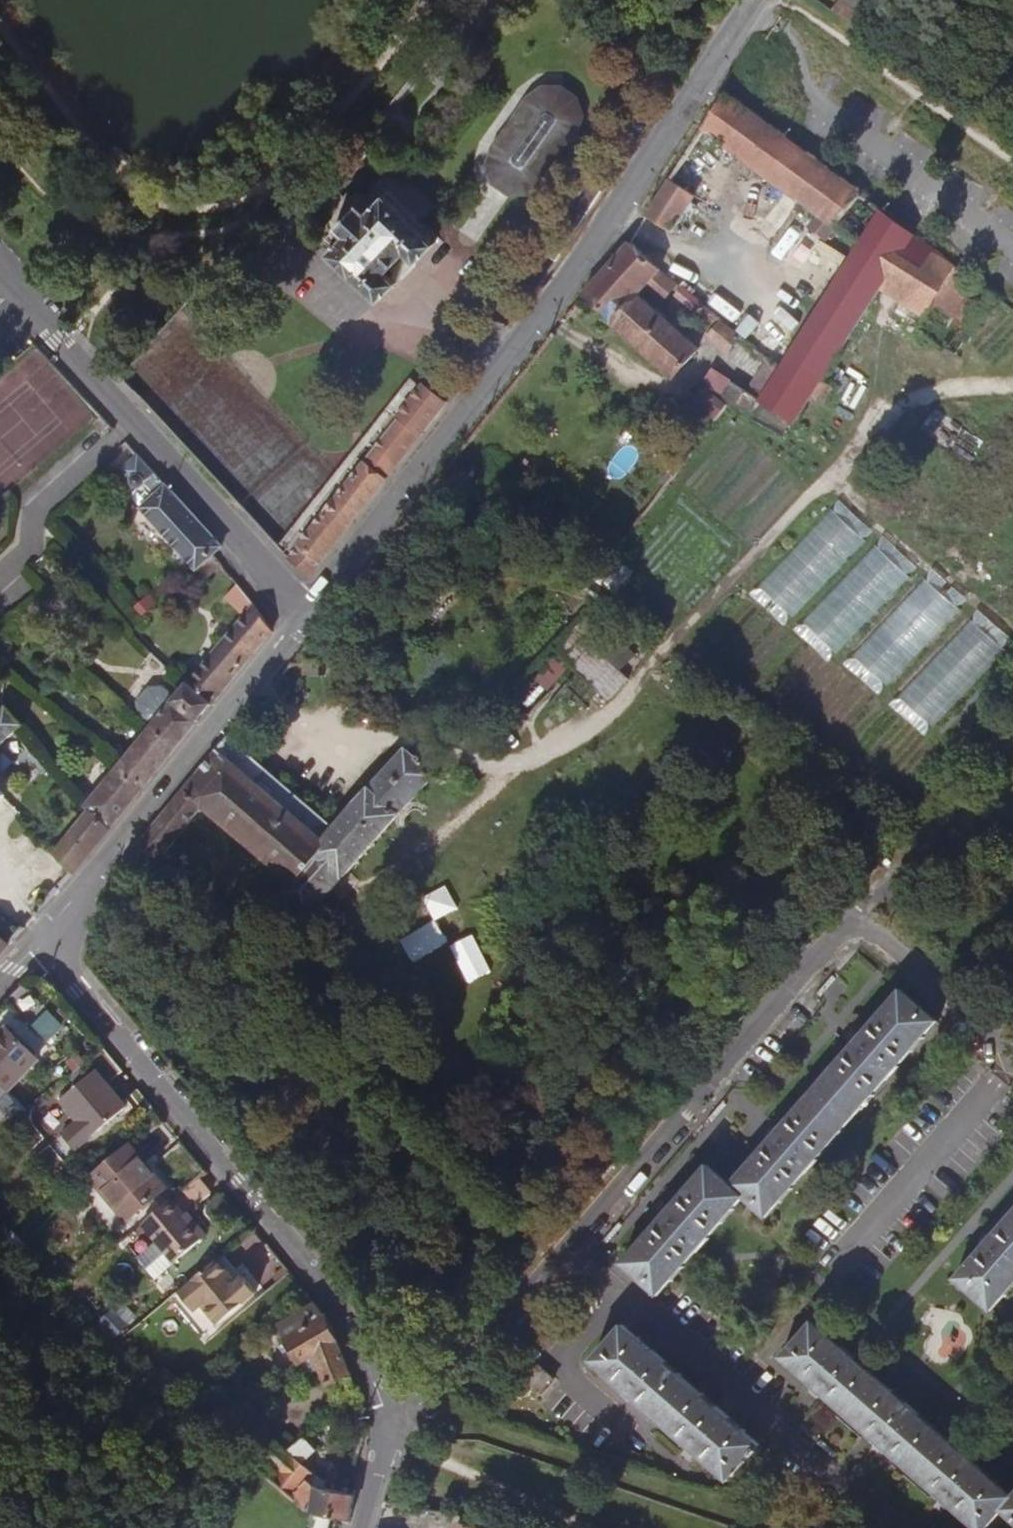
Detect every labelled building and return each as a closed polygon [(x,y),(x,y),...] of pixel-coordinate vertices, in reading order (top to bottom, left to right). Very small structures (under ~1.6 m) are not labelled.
[(834,11),(859,28),(874,2),(871,0),(841,0),(834,11)] [(560,260),(653,116),(639,107),(608,154),(576,132),(584,114),(575,95),(557,83),(540,83),(524,97),(491,147),(484,166),(493,185),(507,194),(529,193),(545,180),(565,193),(559,202),(550,195),(538,214),(561,230),(548,252),(560,260)] [(728,99),(726,97),(703,131),(726,149),(820,215),(810,230),(828,242),(839,228),(861,244),(881,213),(728,99)] [(726,149),(703,131),(671,180),(696,197),(726,149)] [(671,180),(647,217),(673,233),(696,197),(671,180)] [(347,235),(330,252),(381,300),(400,281),(390,271),(410,251),(419,261),(438,241),(388,192),(371,209),(362,201),(338,226),(347,235)] [(957,354),(994,296),(965,275),(881,213),(861,244),(782,371),(767,396),(763,403),(795,424),(813,397),(824,404),(834,388),(823,380),(881,289),(903,302),(894,315),(957,354)] [(788,262),(798,253),(791,245),(803,235),(796,227),(774,247),(788,262)] [(660,269),(631,245),(583,296),(614,323),(639,294),(647,284),(660,269)] [(807,259),(793,287),(817,299),(831,270),(807,259)] [(665,299),(678,284),(660,269),(647,284),(665,299)] [(699,302),(684,289),(679,295),(694,308),(699,302)] [(701,347),(639,294),(614,323),(677,375),(701,347)] [(742,338),(723,323),(711,337),(729,353),(742,338)] [(298,542),(287,556),(315,577),(450,404),(423,382),(398,415),(298,542)] [(722,404),(729,407),(751,421),(763,403),(767,396),(762,393),(758,400),(734,385),(722,404)] [(298,542),(398,415),(390,409),(290,536),(298,542)] [(111,426),(103,418),(96,424),(104,432),(111,426)] [(224,547),(156,475),(145,484),(156,495),(141,510),(198,571),(214,556),(224,547)] [(785,623),(876,529),(844,499),(754,592),(785,623)] [(799,629),(831,660),(919,565),(887,535),(799,629)] [(224,569),(214,556),(198,571),(209,582),(224,569)] [(937,568),(848,662),(880,692),(969,598),(937,568)] [(75,872),(271,634),(253,603),(240,587),(227,599),(244,618),(181,694),(168,683),(156,684),(143,699),(145,712),(158,722),(87,807),(91,812),(56,855),(75,872)] [(893,702),(925,732),(1012,640),(1012,637),(983,608),(893,702)] [(537,675),(551,687),(572,663),(611,698),(634,672),(581,625),(537,675)] [(23,726),(8,708),(0,715),(0,746),(23,726)] [(338,830),(233,740),(229,737),(120,868),(140,886),(203,808),(293,883),(283,896),(309,917),(434,773),(422,763),(424,761),(421,759),(423,757),(419,754),(415,758),(404,749),(367,793),(338,830)] [(436,914),(458,902),(445,879),(423,891),(436,914)] [(404,939),(420,959),(450,935),(434,915),(404,939)] [(480,971),(501,961),(484,923),(462,933),(480,971)] [(10,946),(0,938),(0,958),(10,946)] [(23,986),(8,1001),(44,1037),(57,1022),(23,986)] [(711,1167),(624,1266),(659,1296),(745,1197),(767,1217),(938,1022),(903,992),(732,1186),(711,1167)] [(15,1124),(27,1112),(7,1091),(38,1060),(9,1030),(0,1038),(0,1124),(7,1117),(15,1124)] [(97,1071),(60,1102),(84,1131),(76,1139),(81,1146),(126,1107),(97,1071)] [(129,1146),(93,1178),(127,1221),(165,1189),(129,1146)] [(204,1239),(171,1200),(141,1226),(174,1264),(204,1239)] [(957,1279),(992,1311),(1012,1287),(1012,1215),(957,1279)] [(238,1282),(218,1260),(180,1293),(196,1312),(204,1306),(219,1325),(257,1292),(244,1277),(238,1282)] [(327,1314),(316,1302),(277,1326),(299,1365),(315,1359),(319,1370),(326,1386),(351,1375),(327,1314)] [(784,1360),(978,1527),(988,1527),(1003,1512),(1012,1521),(1012,1497),(814,1324),(784,1360)] [(626,1328),(596,1363),(731,1481),(762,1446),(626,1328)] [(315,1359),(299,1365),(304,1373),(310,1374),(319,1370),(315,1359)] [(541,1367),(528,1381),(544,1394),(555,1380),(541,1367)] [(254,1451),(279,1472),(291,1456),(288,1451),(299,1442),(291,1432),(278,1441),(272,1439),(262,1415),(272,1409),(276,1400),(265,1382),(231,1399),(255,1447),(254,1451)] [(279,1472),(272,1480),(311,1513),(338,1519),(349,1520),(355,1496),(324,1490),(325,1482),(301,1464),(316,1451),(305,1438),(299,1442),(288,1451),(291,1456),(279,1472)]
